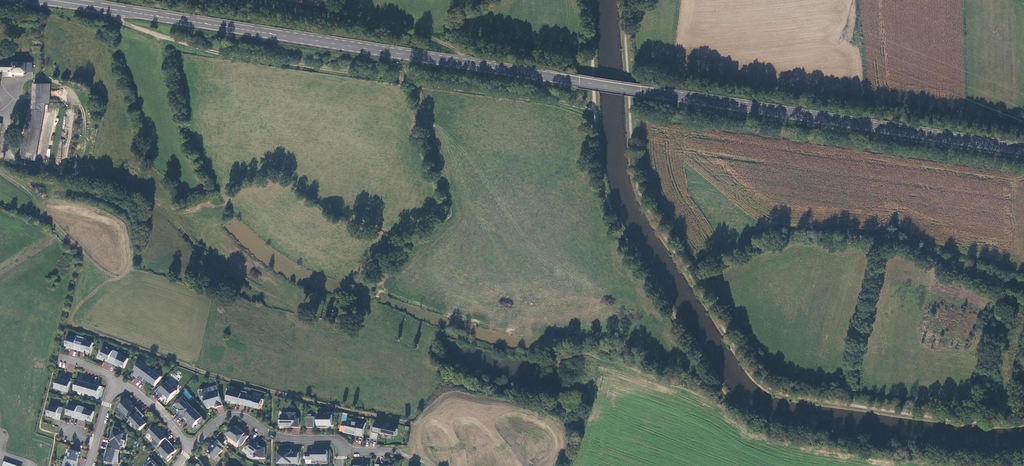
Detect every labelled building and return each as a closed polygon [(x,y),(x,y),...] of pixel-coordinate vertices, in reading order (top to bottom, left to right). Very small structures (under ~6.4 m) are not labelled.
[(32,72),(33,63),(0,59),(0,69),(32,72)] [(49,105),(49,84),(32,82),(30,108),(44,109),(44,105),(49,105)] [(44,109),(30,108),(20,157),(35,160),(44,110),(44,109)] [(44,110),(35,160),(34,163),(48,166),(57,112),(44,110)] [(74,350),(79,351),(82,338),(76,336),(76,338),(69,336),(66,347),(70,348),(70,347),(75,348),(74,350)] [(88,339),(82,338),(79,351),(82,352),(83,350),(88,352),(91,354),(94,343),(87,341),(88,339)] [(108,362),(112,364),(118,352),(113,350),(113,351),(105,348),(101,358),(104,359),(105,358),(109,361),(108,362)] [(122,354),(118,352),(112,364),(116,366),(117,364),(122,366),(121,367),(125,369),(129,359),(121,355),(122,354)] [(143,382),(152,369),(142,362),(135,371),(140,374),(138,378),(143,382)] [(163,377),(152,369),(143,382),(148,386),(151,382),(156,386),(163,377)] [(55,389),(69,393),(72,382),(58,378),(55,389)] [(75,391),(86,394),(89,383),(78,380),(75,391)] [(170,399),(178,391),(168,382),(158,393),(162,398),(165,395),(170,399)] [(101,387),(89,383),(86,394),(98,397),(101,387)] [(208,389),(199,391),(202,401),(208,408),(213,406),(212,405),(215,404),(216,408),(224,406),(219,391),(210,394),(208,389)] [(248,393),(235,389),(234,392),(227,390),(226,396),(228,397),(227,402),(232,403),(233,402),(245,405),(247,396),(248,393)] [(247,396),(245,405),(249,407),(259,409),(260,405),(263,405),(264,400),(247,396)] [(119,408),(130,420),(138,412),(140,411),(133,403),(128,399),(119,408)] [(181,400),(174,407),(178,411),(179,410),(180,411),(178,413),(183,419),(194,409),(187,401),(186,402),(184,400),(181,400)] [(75,418),(79,419),(83,407),(78,406),(78,407),(70,405),(67,415),(70,416),(71,415),(76,416),(75,418)] [(61,420),(64,408),(59,407),(59,408),(51,406),(48,416),(52,417),(52,416),(57,418),(56,419),(61,420)] [(87,408),(83,407),(79,419),(83,420),(84,419),(89,420),(88,421),(92,422),(95,412),(87,410),(87,408)] [(206,420),(194,408),(194,409),(183,419),(187,422),(189,420),(191,422),(189,423),(193,428),(199,422),(201,425),(206,420)] [(140,411),(138,412),(130,420),(140,430),(147,424),(142,418),(145,416),(140,411)] [(285,425),(285,427),(299,427),(299,418),(296,418),(296,413),(288,413),(288,415),(281,415),(281,420),(279,420),(278,422),(278,424),(279,426),(282,426),(283,425),(285,425)] [(326,414),(318,414),(318,417),(318,421),(318,428),(328,428),(328,426),(333,426),(333,415),(326,415),(326,414)] [(361,424),(347,421),(344,433),(354,435),(354,433),(357,434),(356,436),(363,437),(366,423),(361,422),(361,424)] [(376,424),(374,432),(382,433),(397,436),(398,429),(383,426),(376,424)] [(109,443),(108,447),(120,451),(121,451),(122,447),(124,447),(126,441),(123,440),(125,434),(120,433),(121,431),(117,427),(115,427),(111,438),(112,438),(112,441),(113,441),(112,443),(109,443)] [(158,429),(156,427),(150,434),(156,439),(152,443),(157,448),(167,438),(162,433),(162,432),(158,428),(158,429)] [(236,427),(231,429),(227,435),(242,446),(249,436),(236,427)] [(167,438),(157,448),(165,456),(164,457),(168,462),(173,457),(172,455),(178,450),(173,445),(171,447),(169,444),(171,442),(167,438)] [(252,438),(245,448),(249,452),(251,451),(254,453),(254,458),(265,458),(265,448),(260,448),(260,446),(258,444),(259,443),(252,438)] [(207,452),(215,459),(223,450),(221,449),(224,446),(218,440),(211,447),(212,448),(207,452)] [(105,455),(105,463),(120,464),(120,455),(119,455),(120,451),(108,447),(106,451),(108,452),(107,455),(105,455)] [(66,457),(64,462),(78,465),(79,462),(78,461),(81,452),(71,450),(69,457),(66,457)] [(285,450),(278,450),(278,464),(299,464),(299,453),(292,453),(292,450),(287,450),(287,451),(285,451),(285,450)] [(317,453),(307,453),(307,464),(318,464),(318,461),(323,461),(323,464),(328,464),(329,452),(327,450),(317,450),(317,453)] [(150,457),(146,465),(158,465),(150,457)]
